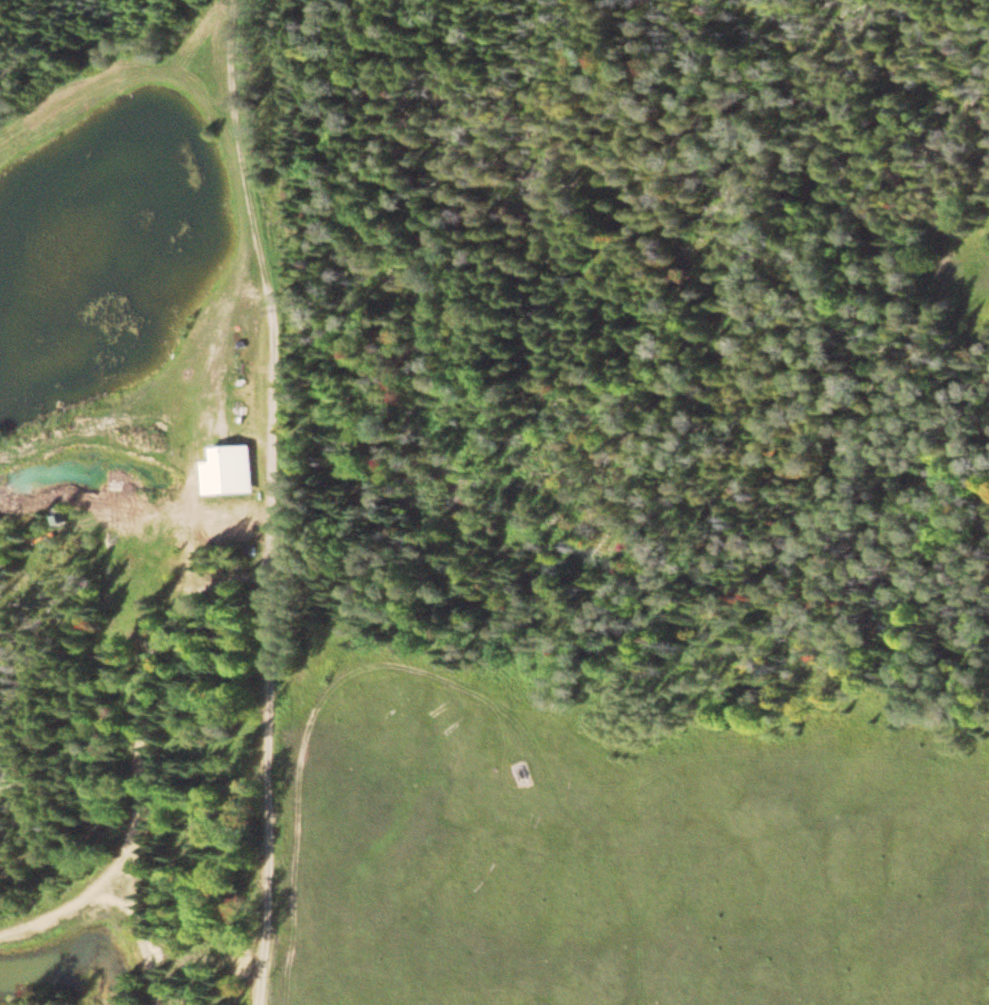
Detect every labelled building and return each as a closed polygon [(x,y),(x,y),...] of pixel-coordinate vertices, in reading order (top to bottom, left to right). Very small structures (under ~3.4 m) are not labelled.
[(204,495),(255,493),(253,445),(211,447),(211,462),(202,462),(204,495)] [(56,527),(66,525),(62,508),(52,511),(56,527)]
